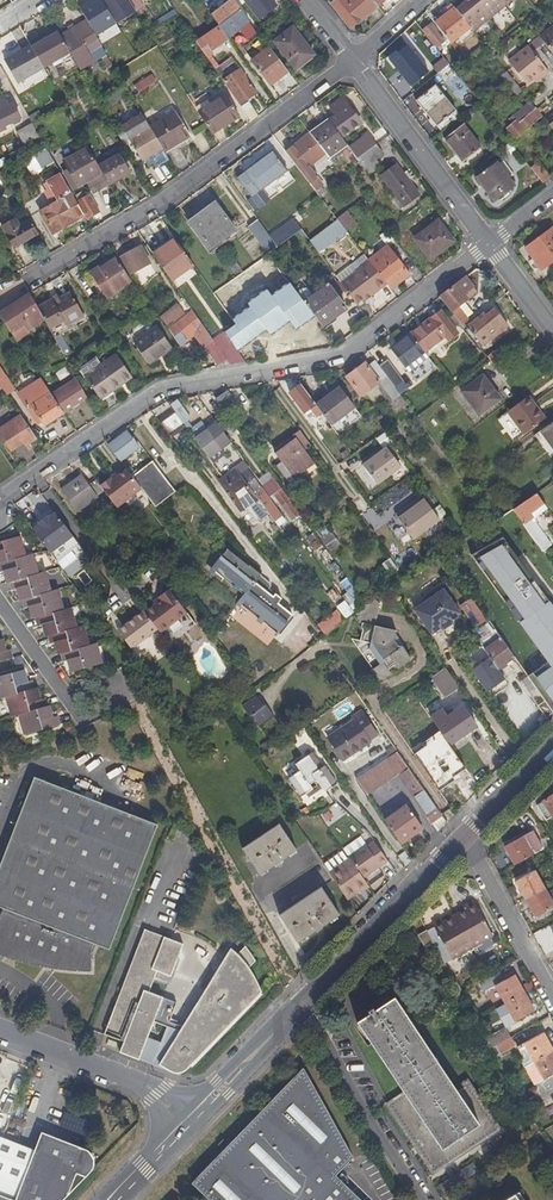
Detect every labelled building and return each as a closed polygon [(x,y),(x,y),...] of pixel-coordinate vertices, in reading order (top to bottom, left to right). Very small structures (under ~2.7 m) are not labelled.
[(87,22),(98,15),(88,0),(76,0),(75,1),(87,21),(87,22)] [(134,0),(128,0),(136,12),(140,9),(134,0)] [(233,0),(229,0),(210,14),(218,25),(240,9),(233,0)] [(259,19),(276,7),(271,0),(245,0),(259,19)] [(372,0),(347,0),(345,2),(344,0),(334,0),(331,3),(351,27),(376,6),(372,0)] [(470,27),(474,31),(489,19),(474,0),(462,0),(465,4),(457,11),(470,27)] [(499,0),(474,0),(489,19),(504,6),(499,0)] [(451,43),(470,27),(457,11),(453,6),(448,10),(450,11),(435,24),(451,43)] [(93,61),(106,53),(87,22),(87,21),(75,29),(93,61)] [(207,52),(227,39),(218,25),(195,41),(206,57),(209,55),(207,52)] [(431,25),(424,31),(437,48),(444,43),(436,33),(437,32),(431,25)] [(292,27),(274,40),(295,68),(310,56),(303,46),(305,45),(292,27)] [(541,38),(545,44),(552,54),(552,28),(541,38)] [(93,61),(75,29),(61,36),(70,52),(80,69),(93,61)] [(43,68),(70,52),(61,36),(58,31),(31,48),(43,68)] [(539,49),(545,44),(541,38),(534,43),(539,49)] [(533,53),(539,49),(534,43),(529,48),(533,53)] [(18,83),(43,69),(43,68),(31,48),(31,47),(6,61),(18,83)] [(286,71),(269,47),(251,60),(269,85),(286,71)] [(527,85),(534,80),(538,77),(541,80),(550,73),(533,53),(529,48),(510,64),(527,85)] [(425,76),(404,50),(389,62),(410,88),(425,76)] [(445,59),(435,68),(439,74),(449,66),(450,65),(445,59)] [(471,70),(468,67),(458,76),(461,79),(471,70)] [(238,70),(222,81),(228,90),(238,105),(254,95),(243,79),(244,78),(238,70)] [(522,91),(506,73),(501,77),(516,96),(522,91)] [(153,74),(135,85),(140,93),(158,82),(153,74)] [(435,127),(440,134),(459,118),(435,87),(416,102),(429,120),(428,121),(433,128),(435,127)] [(205,93),(191,102),(211,134),(236,117),(225,99),(214,107),(212,103),(205,93)] [(223,96),(212,103),(214,107),(225,99),(223,96)] [(1,98),(0,98),(0,127),(10,122),(13,124),(18,121),(19,118),(12,103),(7,105),(3,97),(1,98)] [(328,122),(341,139),(361,124),(343,99),(328,109),(334,117),(328,122)] [(536,110),(528,100),(525,103),(527,106),(509,122),(512,126),(508,130),(515,139),(523,133),(528,138),(530,138),(535,134),(535,131),(530,126),(541,117),(535,110),(536,110)] [(32,124),(42,118),(38,109),(27,115),(32,123),(32,124)] [(188,135),(173,110),(148,125),(161,149),(162,150),(188,135)] [(141,113),(121,125),(141,161),(161,149),(148,125),(141,113)] [(341,139),(328,122),(322,127),(319,124),(313,130),(315,133),(311,136),(324,153),(329,159),(345,146),(340,140),(341,139)] [(24,145),(39,136),(32,124),(32,123),(17,131),(24,145)] [(444,139),(462,162),(481,148),(462,125),(444,139)] [(307,167),(324,153),(311,136),(309,133),(284,152),(308,183),(312,188),(319,183),(315,178),(307,167)] [(377,146),(370,137),(351,151),(358,160),(377,146)] [(377,146),(358,160),(364,168),(383,154),(377,146)] [(54,162),(45,148),(34,154),(43,169),(54,162)] [(177,167),(185,163),(178,148),(170,152),(177,167)] [(96,192),(106,186),(85,149),(63,162),(78,188),(90,181),(96,192)] [(257,207),(266,200),(263,194),(259,190),(285,170),(270,150),(234,177),(257,207)] [(98,166),(108,185),(130,173),(119,153),(98,166)] [(476,178),(494,201),(513,187),(496,163),(476,178)] [(539,163),(532,169),(543,182),(550,177),(539,163)] [(396,166),(381,178),(403,208),(419,196),(396,166)] [(67,226),(84,216),(77,203),(72,195),(60,174),(47,182),(58,202),(41,211),(54,234),(67,226)] [(72,195),(77,203),(78,202),(88,219),(99,213),(90,196),(82,200),(79,194),(77,195),(75,193),(72,195)] [(233,230),(215,206),(190,223),(209,248),(233,230)] [(335,219),(346,233),(355,226),(345,212),(335,219)] [(86,220),(84,216),(67,226),(69,229),(86,220)] [(276,246),(268,235),(256,219),(246,226),(266,253),(276,246)] [(37,234),(30,221),(17,228),(12,221),(2,227),(14,247),(37,234)] [(276,246),(297,232),(290,221),(268,235),(276,246)] [(437,221),(413,239),(429,259),(452,241),(437,221)] [(525,248),(541,270),(552,260),(552,231),(552,229),(525,248)] [(174,239),(164,246),(182,273),(193,265),(174,239)] [(292,246),(287,240),(277,247),(281,254),(292,246)] [(164,246),(152,254),(171,281),(182,273),(164,246)] [(130,275),(148,264),(140,247),(121,258),(130,275)] [(386,285),(390,290),(409,276),(387,248),(369,263),(386,285)] [(116,259),(101,269),(106,276),(96,283),(106,297),(130,280),(116,259)] [(369,263),(367,261),(359,267),(360,269),(378,291),(386,285),(369,263)] [(106,276),(101,269),(92,276),(96,283),(106,276)] [(378,291),(360,269),(340,284),(356,305),(364,299),(369,296),(370,297),(378,291)] [(439,298),(460,324),(466,319),(457,307),(476,293),(465,278),(439,298)] [(304,286),(296,292),(321,327),(344,309),(327,285),(312,296),(304,286)] [(70,293),(59,300),(54,303),(53,300),(37,308),(45,322),(49,329),(62,322),(65,325),(83,316),(82,315),(70,293)] [(29,331),(45,322),(37,308),(30,294),(14,306),(2,313),(16,337),(18,340),(30,333),(29,331)] [(285,315),(278,305),(260,318),(268,328),(285,315)] [(463,328),(477,345),(485,338),(488,341),(499,333),(496,330),(505,323),(494,309),(485,315),(483,313),(463,328)] [(206,346),(213,342),(192,312),(177,322),(175,323),(167,329),(178,345),(193,335),(203,348),(206,346)] [(441,312),(410,335),(424,352),(444,338),(448,342),(457,336),(441,312)] [(234,346),(240,343),(246,338),(236,324),(235,325),(224,333),(226,335),(233,345),(234,346)] [(148,364),(171,348),(156,327),(133,343),(148,364)] [(424,352),(410,335),(390,350),(407,373),(428,358),(424,352)] [(225,359),(221,354),(213,342),(206,346),(218,364),(225,359)] [(234,346),(244,361),(249,357),(240,343),(234,346)] [(229,365),(245,362),(244,361),(234,346),(233,345),(221,354),(225,359),(229,365)] [(118,355),(86,377),(101,399),(133,378),(118,355)] [(378,366),(391,384),(393,387),(401,380),(387,360),(378,366)] [(347,378),(360,397),(379,383),(365,364),(347,378)] [(499,400),(483,378),(461,393),(478,416),(499,400)] [(20,394),(33,415),(37,412),(42,421),(45,425),(64,412),(53,395),(43,379),(20,394)] [(53,395),(64,412),(87,397),(77,380),(53,395)] [(393,387),(391,384),(385,389),(394,401),(400,396),(393,387)] [(330,425),(354,408),(339,385),(329,392),(332,394),(325,399),(316,405),(321,413),(330,425)] [(316,416),(321,413),(316,405),(301,386),(290,394),(305,413),(310,409),(316,416)] [(228,391),(217,399),(228,413),(238,405),(228,391)] [(513,442),(542,421),(531,407),(533,406),(528,398),(497,420),(513,442)] [(176,400),(170,404),(180,417),(186,413),(176,400)] [(176,430),(183,424),(173,410),(165,416),(176,430)] [(39,423),(42,421),(37,412),(33,415),(39,423)] [(36,438),(21,416),(0,430),(0,434),(12,451),(27,440),(29,443),(36,438)] [(176,430),(165,416),(158,421),(169,436),(176,430)] [(188,430),(212,463),(224,455),(220,449),(230,442),(217,424),(207,431),(201,421),(188,430)] [(541,431),(540,433),(552,450),(552,422),(541,431)] [(108,445),(120,462),(121,461),(138,448),(125,431),(108,445)] [(310,446),(300,431),(293,437),(294,439),(274,454),(281,463),(276,466),(283,477),(285,475),(290,481),(305,470),(303,467),(311,461),(304,451),(310,446)] [(400,467),(386,448),(362,467),(377,485),(400,467)] [(130,475),(141,489),(146,495),(153,505),(173,489),(150,459),(130,475)] [(239,475),(259,502),(266,497),(246,469),(248,467),(243,461),(234,468),(239,475)] [(313,464),(311,461),(303,467),(305,470),(313,464)] [(259,521),(267,514),(259,502),(239,475),(234,468),(224,475),(227,477),(219,483),(240,513),(248,507),(259,521)] [(127,470),(118,476),(113,480),(111,478),(101,485),(116,505),(117,507),(125,501),(141,489),(130,475),(127,470)] [(101,485),(98,480),(90,486),(82,475),(61,490),(77,511),(97,496),(109,511),(116,505),(101,485)] [(146,495),(141,489),(125,501),(129,507),(146,495)] [(300,515),(281,489),(272,494),(291,520),(300,515)] [(529,520),(545,509),(535,495),(512,511),(530,537),(535,544),(542,539),(529,520)] [(421,497),(409,506),(411,510),(424,500),(421,497)] [(439,521),(424,500),(411,510),(409,506),(395,516),(413,540),(439,521)] [(530,537),(512,511),(502,517),(522,544),(530,537)] [(39,523),(32,529),(50,553),(69,538),(73,536),(55,512),(48,517),(48,515),(38,522),(39,523)] [(37,520),(30,525),(32,529),(39,523),(38,522),(37,520)] [(307,538),(317,552),(337,538),(327,524),(307,538)] [(472,551),(493,539),(486,526),(455,544),(457,548),(460,546),(460,548),(468,544),(472,551)] [(24,599),(26,607),(30,606),(33,605),(36,617),(39,625),(43,624),(45,623),(49,635),(51,643),(56,642),(58,641),(62,653),(64,661),(68,660),(71,659),(74,671),(102,663),(97,643),(90,645),(85,625),(78,627),(72,607),(65,609),(59,589),(52,591),(47,571),(39,573),(34,553),(26,555),(21,535),(0,541),(0,569),(1,571),(5,571),(8,570),(11,581),(13,589),(17,588),(20,588),(24,599)] [(76,547),(69,538),(50,553),(56,561),(76,547)] [(548,547),(542,539),(535,544),(541,552),(548,547)] [(251,612),(279,633),(292,615),(278,604),(281,600),(275,595),(273,597),(266,592),(270,588),(270,585),(260,577),(261,576),(249,567),(248,568),(227,551),(215,567),(226,577),(223,581),(244,597),(242,600),(253,609),(251,612)] [(398,571),(390,560),(383,565),(390,576),(398,571)] [(549,563),(540,569),(550,583),(552,581),(552,568),(549,563)] [(211,571),(223,581),(226,577),(215,567),(211,571)] [(541,581),(535,572),(530,575),(536,584),(541,581)] [(438,588),(458,616),(460,615),(440,586),(438,588)] [(353,588),(345,596),(353,604),(361,597),(353,588)] [(458,616),(438,588),(426,596),(447,627),(451,624),(450,622),(458,616)] [(148,608),(163,629),(185,612),(168,589),(158,597),(160,600),(148,608)] [(447,627),(426,596),(425,597),(428,601),(413,611),(430,635),(440,628),(441,631),(447,627)] [(372,598),(367,602),(370,607),(378,609),(379,605),(372,598)] [(370,607),(367,602),(351,615),(357,623),(361,624),(360,628),(362,630),(359,641),(369,643),(368,649),(379,664),(369,672),(371,675),(374,677),(378,679),(381,679),(384,678),(389,674),(386,670),(392,665),(395,669),(410,660),(401,647),(397,646),(393,640),(395,631),(374,627),(378,609),(370,607)] [(159,632),(163,629),(148,608),(144,612),(156,629),(159,632)] [(133,618),(147,636),(156,629),(144,612),(143,611),(133,618)] [(318,626),(325,635),(335,627),(344,620),(336,611),(318,626)] [(125,629),(119,634),(131,649),(147,636),(133,618),(123,626),(125,629)] [(550,627),(544,619),(521,636),(522,638),(526,644),(550,627)] [(159,632),(156,629),(147,636),(149,639),(159,632)] [(154,646),(163,638),(159,632),(149,639),(154,646)] [(489,660),(496,671),(513,659),(494,632),(477,644),(489,660)] [(147,636),(131,649),(138,658),(154,646),(149,639),(147,636)] [(13,657),(11,648),(6,649),(3,650),(0,639),(0,661),(13,657)] [(486,694),(504,682),(496,671),(489,660),(471,672),(486,694)] [(35,688),(33,679),(28,681),(25,681),(22,669),(0,676),(0,698),(6,696),(12,716),(18,713),(24,733),(60,723),(57,714),(54,715),(51,716),(47,706),(45,697),(41,698),(38,699),(35,688)] [(457,688),(448,675),(438,682),(448,695),(457,688)] [(263,705),(258,698),(256,696),(241,707),(249,717),(251,716),(257,725),(272,714),(265,704),(263,705)] [(446,747),(472,728),(458,708),(443,720),(438,712),(427,720),(446,747)] [(368,740),(375,735),(359,712),(351,717),(353,720),(326,739),(342,761),(369,742),(368,740)] [(325,791),(337,783),(325,765),(322,767),(312,753),(295,764),(300,771),(288,779),(301,797),(305,794),(308,799),(323,789),(325,791)] [(440,817),(396,753),(355,780),(365,796),(396,775),(430,824),(440,817)] [(48,780),(38,776),(0,874),(0,904),(48,780)] [(124,920),(141,875),(161,821),(48,780),(0,904),(0,910),(5,912),(0,924),(0,958),(5,960),(7,955),(11,957),(38,886),(124,920)] [(536,807),(545,822),(551,818),(552,821),(552,797),(536,807)] [(384,822),(400,845),(422,830),(406,807),(399,812),(396,808),(390,813),(392,817),(384,822)] [(260,875),(297,851),(281,825),(243,849),(260,875)] [(504,848),(514,866),(541,850),(531,833),(504,848)] [(363,879),(386,863),(372,843),(367,847),(366,846),(348,858),(349,861),(363,879)] [(368,886),(363,879),(349,861),(330,875),(346,898),(357,890),(359,893),(368,886)] [(514,883),(524,901),(543,891),(532,873),(514,883)] [(110,953),(124,920),(38,886),(11,957),(13,958),(12,959),(18,961),(18,959),(32,963),(31,967),(40,970),(57,972),(93,974),(93,957),(94,950),(95,947),(110,953)] [(297,944),(339,916),(321,888),(279,916),(297,944)] [(552,908),(543,891),(524,901),(534,919),(552,908)] [(449,921),(464,947),(467,945),(488,933),(471,904),(463,909),(465,912),(449,921)] [(464,947),(449,921),(441,925),(440,923),(431,927),(447,957),(464,947)] [(179,1076),(182,1074),(185,1072),(189,1069),(191,1070),(263,996),(262,994),(256,979),(249,969),(256,962),(251,954),(245,947),(237,955),(230,949),(218,968),(221,971),(208,994),(219,1004),(191,1033),(181,1028),(168,1023),(175,1004),(147,993),(153,978),(155,972),(169,978),(182,945),(143,930),(127,972),(101,1036),(121,1044),(117,1055),(136,1062),(138,1060),(151,1065),(153,1061),(159,1064),(159,1065),(157,1067),(160,1069),(167,1074),(169,1075),(172,1076),(177,1076),(179,1076)] [(428,939),(425,932),(416,937),(419,944),(409,950),(421,972),(434,964),(423,943),(428,939)] [(10,961),(31,967),(32,963),(18,959),(18,961),(12,959),(13,958),(11,957),(10,961)] [(221,971),(218,968),(214,975),(188,1018),(181,1028),(191,1033),(219,1004),(208,994),(221,971)] [(155,972),(153,978),(167,983),(169,978),(155,972)] [(485,978),(477,983),(481,991),(486,989),(488,991),(494,988),(505,1006),(523,996),(513,978),(503,983),(497,972),(485,978)] [(523,996),(505,1006),(515,1023),(533,1013),(523,996)] [(393,1000),(380,1008),(355,1025),(401,1094),(385,1105),(430,1176),(462,1156),(497,1133),(479,1106),(473,1109),(462,1092),(455,1096),(393,1000)] [(502,1030),(486,1040),(491,1050),(508,1041),(502,1030)] [(524,1069),(534,1063),(552,1053),(542,1035),(517,1049),(522,1059),(519,1061),(524,1069)] [(508,1041),(491,1050),(498,1060),(513,1051),(508,1041)] [(104,1047),(113,1050),(115,1045),(106,1042),(104,1047)] [(534,1063),(544,1082),(539,1085),(545,1095),(552,1090),(552,1055),(552,1053),(534,1063)] [(303,1065),(246,1123),(244,1135),(231,1139),(191,1181),(211,1199),(374,1199),(303,1065)] [(468,1088),(462,1092),(473,1109),(479,1106),(468,1088)] [(545,1095),(550,1104),(552,1103),(552,1090),(545,1095)] [(88,1152),(81,1147),(41,1132),(15,1199),(63,1199),(66,1197),(68,1194),(76,1174),(84,1177),(90,1171),(93,1168),(93,1161),(91,1157),(88,1152)]
